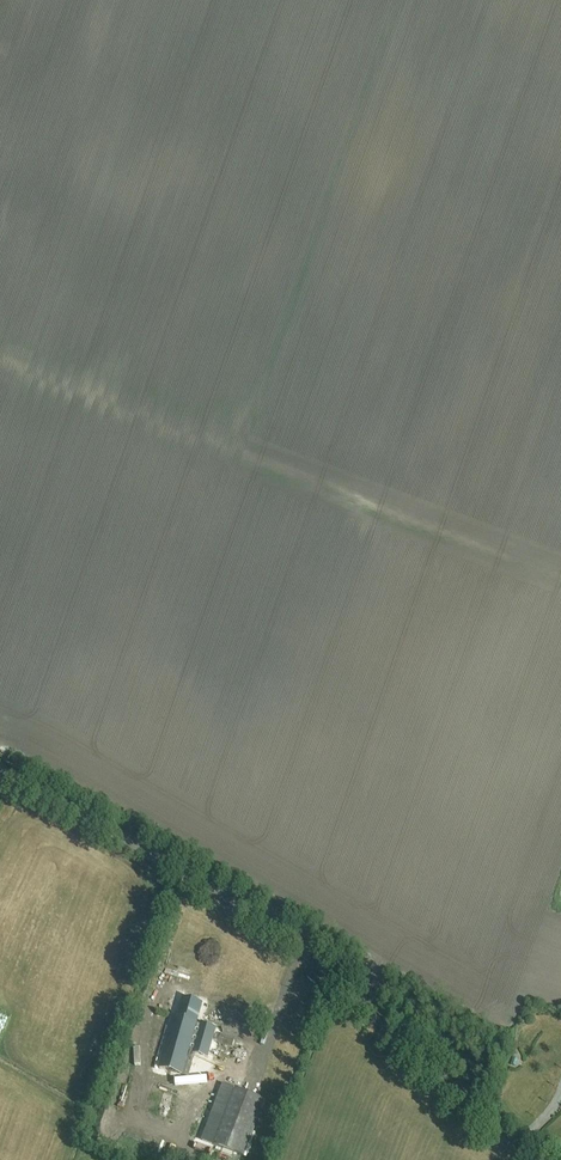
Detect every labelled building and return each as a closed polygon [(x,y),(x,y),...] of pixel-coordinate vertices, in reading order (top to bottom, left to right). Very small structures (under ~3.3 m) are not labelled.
[(196,1024),(201,1005),(183,1000),(177,1019),(174,1018),(160,1067),(185,1074),(192,1052),(207,1056),(214,1029),(196,1024)] [(235,1039),(221,1035),(218,1044),(232,1049),(235,1039)] [(233,1058),(250,1062),(251,1055),(234,1051),(233,1058)] [(222,1085),(212,1113),(221,1116),(232,1088),(227,1086),(222,1085)] [(265,1100),(232,1088),(211,1144),(244,1157),(265,1100)]
